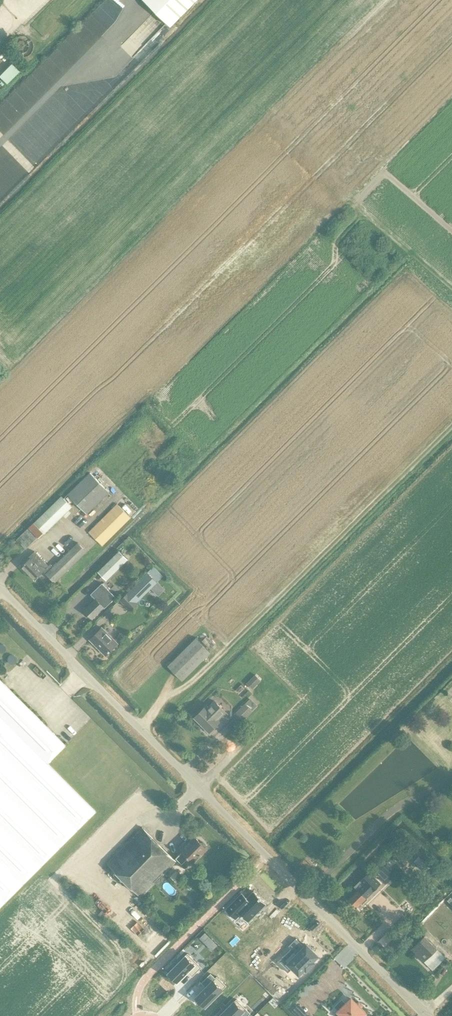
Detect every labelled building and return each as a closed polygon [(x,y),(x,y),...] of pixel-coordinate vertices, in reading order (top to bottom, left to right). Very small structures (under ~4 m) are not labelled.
[(190,7),(197,0),(143,0),(170,27),(190,7)] [(90,472),(68,494),(87,514),(109,492),(90,472)] [(71,513),(68,510),(72,507),(61,496),(34,523),(34,522),(16,539),(26,549),(43,532),(44,534),(63,516),(66,519),(71,513)] [(117,503),(88,532),(103,546),(131,518),(117,503)] [(43,571),(46,574),(54,582),(86,551),(78,543),(50,570),(48,567),(49,566),(42,558),(28,572),(35,580),(43,571)] [(119,550),(98,571),(107,580),(128,559),(119,550)] [(28,572),(42,558),(35,551),(29,557),(30,558),(21,566),(23,567),(21,568),(26,573),(27,572),(28,572)] [(128,593),(121,600),(130,610),(138,603),(137,602),(151,588),(158,595),(164,589),(157,582),(149,573),(142,580),(142,579),(140,581),(128,593)] [(96,599),(84,610),(92,619),(104,607),(105,608),(116,597),(102,583),(91,594),(96,599)] [(118,643),(102,627),(90,639),(106,655),(118,643)] [(203,641),(210,649),(215,644),(207,636),(203,641)] [(182,680),(199,664),(211,652),(196,637),(168,665),(182,680)] [(255,674),(247,683),(252,689),(261,680),(255,674)] [(47,763),(65,745),(0,679),(0,716),(47,763)] [(252,710),(255,707),(257,705),(251,698),(245,703),(234,714),(241,722),(250,714),(253,717),(255,714),(253,711),(252,710)] [(209,732),(215,726),(217,727),(220,724),(219,722),(220,721),(219,719),(226,712),(214,701),(207,708),(206,706),(194,718),(209,732)] [(47,763),(0,716),(0,906),(95,811),(47,763)] [(195,836),(181,850),(182,851),(176,857),(178,859),(176,861),(143,827),(107,863),(142,897),(176,861),(179,864),(181,862),(182,864),(189,857),(193,862),(207,848),(195,836)] [(414,861),(425,872),(430,868),(419,856),(414,861)] [(358,890),(348,900),(356,907),(361,902),(363,903),(368,898),(366,897),(380,883),(381,883),(370,872),(361,880),(355,886),(358,890)] [(242,893),(225,909),(235,919),(240,914),(248,922),(266,903),(254,891),(247,898),(242,893)] [(268,919),(250,936),(260,946),(266,940),(275,949),(294,931),(290,927),(285,922),(281,918),(275,925),(274,925),(273,924),(272,926),(267,921),(269,919),(268,919)] [(396,935),(390,929),(378,941),(384,947),(396,935)] [(205,932),(200,938),(204,942),(210,937),(205,932)] [(412,949),(424,961),(436,948),(425,936),(412,949)] [(282,957),(293,967),(299,974),(305,968),(307,969),(314,962),(312,960),(317,955),(312,950),(312,949),(312,948),(311,949),(308,945),(308,944),(307,945),(305,947),(297,954),(291,948),(282,957)] [(188,953),(168,972),(177,982),(188,971),(192,976),(201,967),(188,953)] [(206,987),(196,997),(205,1006),(226,985),(217,976),(215,978),(211,973),(202,982),(206,987)] [(272,994),(281,1004),(286,999),(285,998),(285,999),(277,991),(273,994),(272,994)] [(334,1006),(335,1006),(339,1010),(339,1011),(344,1015),(362,1015),(366,1012),(361,1008),(357,1004),(352,998),(346,1003),(342,999),(342,998),(334,1006)] [(219,1015),(247,1015),(250,1013),(236,999),(219,1015)]
